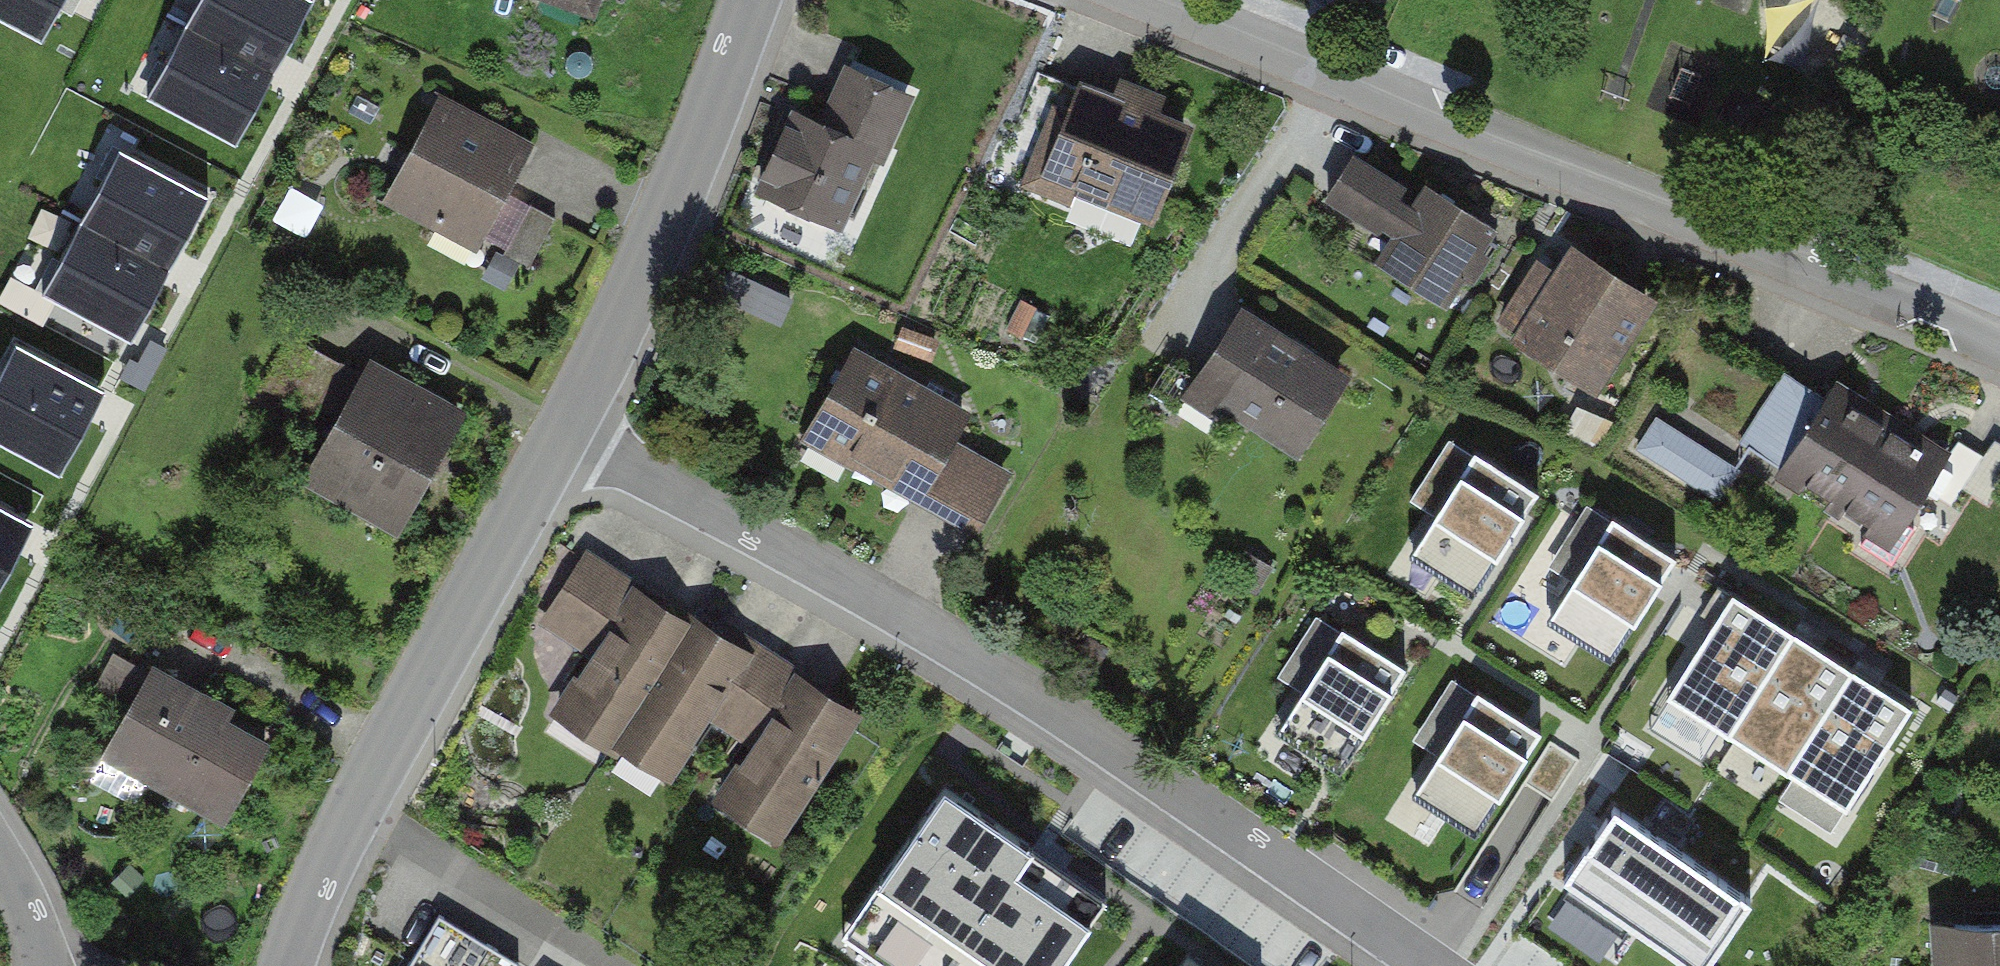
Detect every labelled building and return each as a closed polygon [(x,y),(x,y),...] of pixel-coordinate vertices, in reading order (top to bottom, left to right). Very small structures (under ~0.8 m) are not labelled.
[(23,0),(2,0),(19,8),(23,0)] [(314,40),(234,0),(124,0),(103,43),(270,127),(314,40)] [(334,0),(234,0),(314,40),(334,0)] [(579,22),(587,0),(519,0),(579,22)] [(850,243),(913,84),(846,58),(783,216),(850,243)] [(1151,230),(1197,101),(1076,58),(1029,187),(1151,230)] [(539,134),(439,84),(378,203),(477,254),(539,134)] [(200,271),(244,185),(77,99),(33,185),(200,271)] [(1462,285),(1494,229),(1356,150),(1324,206),(1462,285)] [(200,271),(33,185),(0,249),(0,278),(155,357),(200,271)] [(1661,291),(1566,239),(1506,348),(1601,400),(1661,291)] [(1244,309),(1180,400),(1284,473),(1348,382),(1244,309)] [(962,405),(857,348),(800,452),(905,510),(962,405)] [(402,542),(473,401),(375,351),(303,492),(402,542)] [(1893,420),(1835,386),(1789,462),(1848,497),(1893,420)] [(1729,491),(1748,455),(1659,409),(1640,444),(1729,491)] [(1952,455),(1893,420),(1848,497),(1906,531),(1952,455)] [(1462,470),(1410,552),(1475,593),(1540,491),(1474,450),(1472,453),(1450,439),(1440,456),(1462,470)] [(1600,535),(1547,617),(1613,659),(1677,556),(1612,515),(1610,519),(1588,505),(1577,521),(1600,535)] [(600,755),(688,607),(587,547),(499,695),(600,755)] [(1666,694),(1726,732),(1790,630),(1731,593),(1666,694)] [(685,806),(773,658),(688,607),(600,755),(685,806)] [(1328,646),(1276,728),(1341,769),(1406,667),(1341,626),(1339,629),(1316,615),(1306,632),(1328,646)] [(1726,732),(1786,769),(1850,668),(1790,630),(1726,732)] [(685,806),(770,856),(858,708),(773,658),(685,806)] [(1786,769),(1846,807),(1910,706),(1850,668),(1786,769)] [(147,672),(101,753),(221,820),(267,739),(147,672)] [(1463,708),(1411,790),(1476,832),(1541,729),(1475,688),(1473,692),(1451,678),(1440,694),(1463,708)] [(856,910),(936,965),(1058,965),(1087,925),(1013,873),(1030,849),(942,788),(856,910)] [(1638,812),(1577,902),(1672,965),(1719,965),(1765,898),(1638,812)] [(518,957),(440,914),(411,965),(513,965),(518,957)] [(1929,927),(1936,965),(1999,965),(1999,927),(1929,927)] [(1182,965),(1202,965),(1189,957),(1182,965)]
